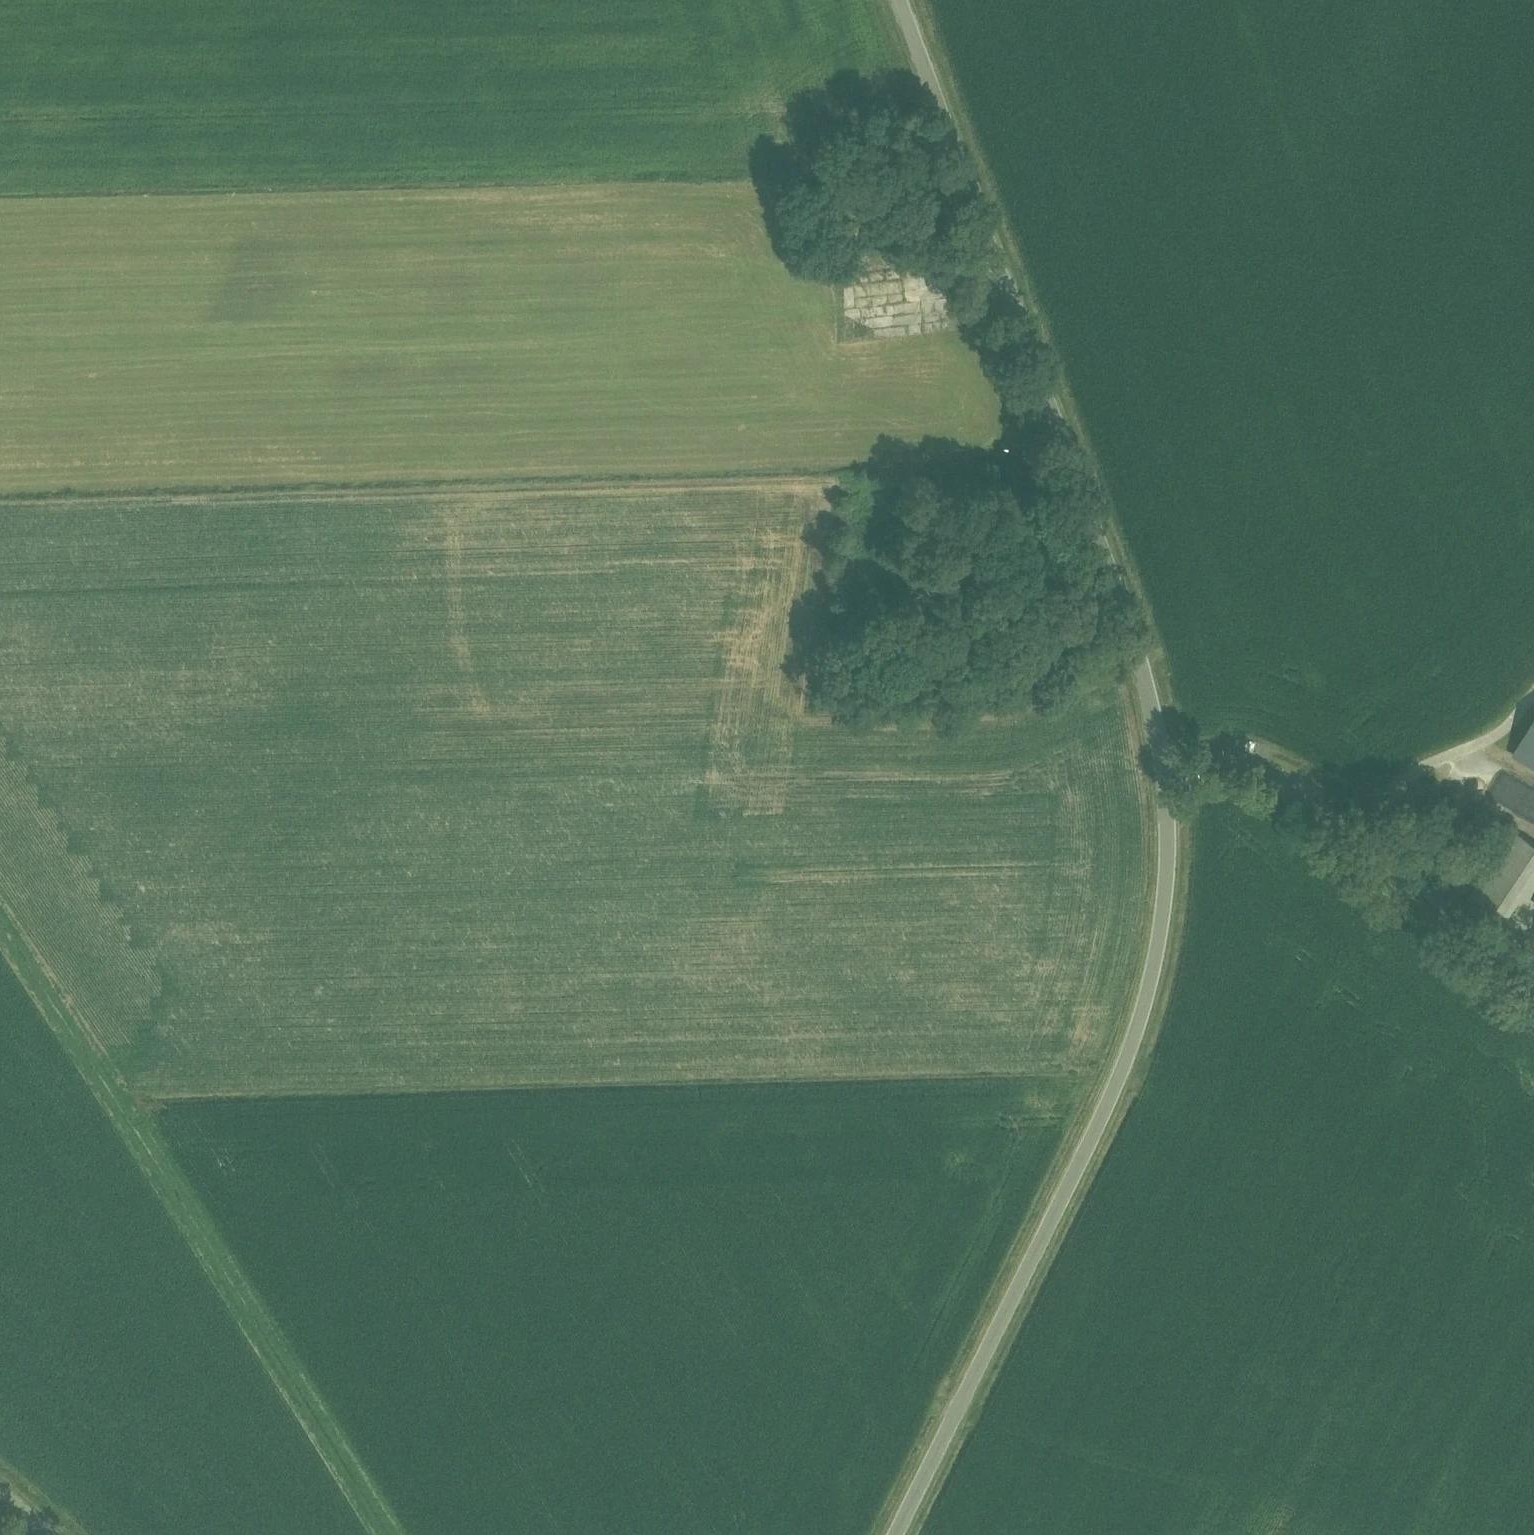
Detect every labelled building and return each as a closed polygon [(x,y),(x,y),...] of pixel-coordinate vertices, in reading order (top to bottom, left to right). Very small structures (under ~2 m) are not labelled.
[(1515,754),(1533,766),(1533,721),(1515,754)] [(1505,920),(1533,877),(1533,844),(1515,831),(1471,897),(1505,920)]
